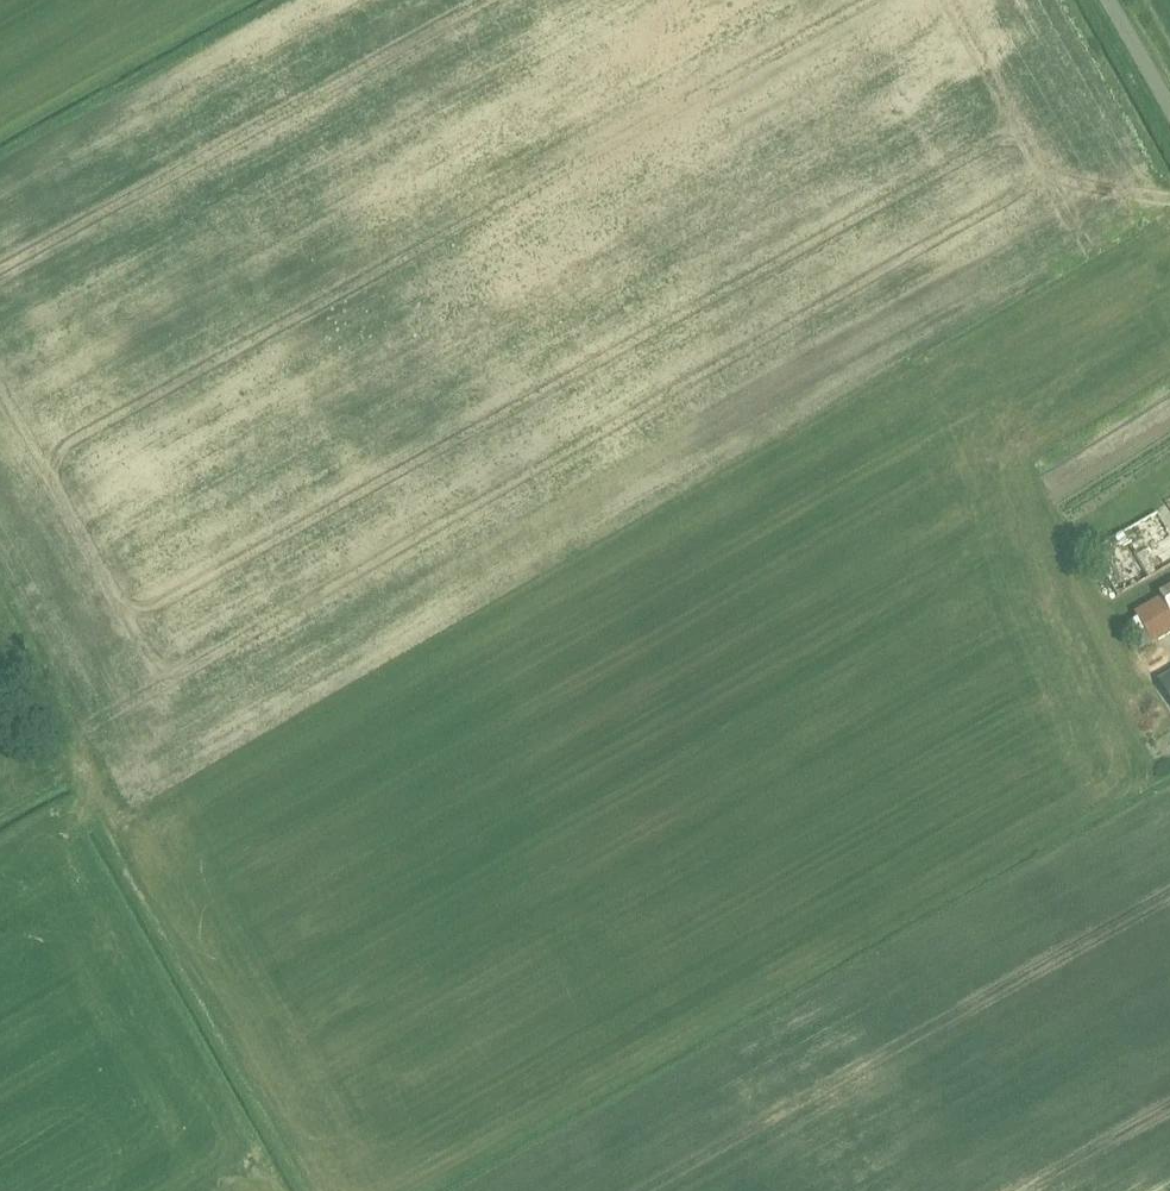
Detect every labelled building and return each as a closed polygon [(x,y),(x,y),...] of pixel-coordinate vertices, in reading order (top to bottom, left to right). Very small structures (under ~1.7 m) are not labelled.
[(1169,632),(1169,586),(1158,593),(1160,597),(1133,612),(1137,618),(1125,625),(1137,648),(1151,641),(1152,643),(1169,632)] [(1157,683),(1169,706),(1169,675),(1157,683)]
